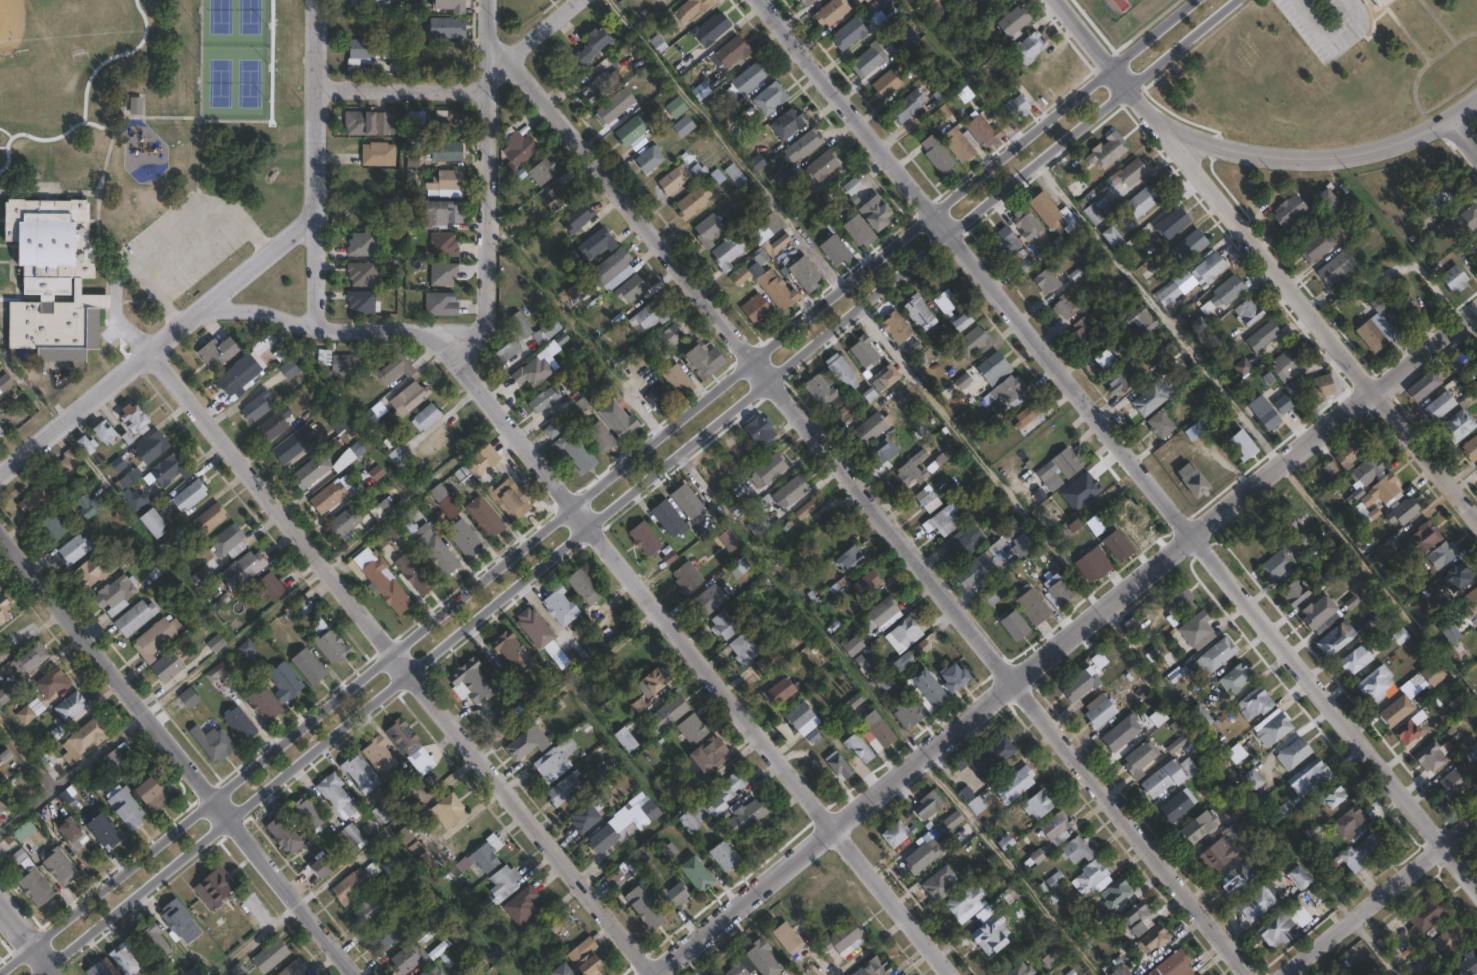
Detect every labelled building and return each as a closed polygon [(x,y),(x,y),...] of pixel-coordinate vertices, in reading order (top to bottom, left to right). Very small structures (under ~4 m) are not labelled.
[(432,7),(432,0),(463,0),(463,14),(451,14),(451,9),(434,9),(434,14),(421,14),(421,7),(432,7)] [(677,7),(687,0),(711,0),(712,2),(698,14),(696,12),(682,24),(674,15),(676,13),(674,11),(678,8),(677,7)] [(811,15),(829,0),(844,0),(850,8),(827,27),(825,25),(821,28),(811,15)] [(933,12),(924,0),(944,0),(946,2),(933,12)] [(1378,9),(1371,0),(1390,0),(1378,9)] [(1016,5),(1019,9),(1022,7),(1031,19),(1018,29),(1021,33),(1011,41),(1008,37),(1007,38),(994,23),(1016,5)] [(719,11),(730,24),(726,28),(726,29),(713,40),(713,41),(704,49),(694,36),(692,38),(687,32),(695,25),(697,27),(714,13),(715,14),(719,11)] [(868,33),(860,40),(858,38),(841,52),(828,37),(854,16),(868,33)] [(460,17),(460,22),(464,22),(464,34),(467,34),(467,38),(426,38),(426,17),(460,17)] [(591,27),(594,30),(597,28),(602,34),(604,33),(609,39),(601,47),(602,48),(597,52),(598,53),(581,67),(571,57),(582,48),(580,46),(583,44),(584,46),(585,45),(583,43),(584,42),(582,40),(586,36),(584,34),(591,27)] [(919,37),(906,48),(897,37),(910,27),(919,37)] [(1038,37),(1041,41),(1044,39),(1048,44),(1032,58),(1033,59),(1024,67),(1008,48),(1018,40),(1019,43),(1035,29),(1040,35),(1038,37)] [(667,46),(657,53),(648,41),(657,33),(667,46)] [(389,34),(389,48),(394,48),(394,59),(382,59),(383,48),(374,48),(374,59),(359,58),(359,71),(345,71),(345,59),(348,59),(348,39),(375,39),(375,34),(389,34)] [(736,34),(741,40),(742,39),(751,51),(742,58),(740,56),(725,68),(713,53),(736,34)] [(876,44),(879,48),(881,46),(883,48),(880,50),(885,56),(881,59),(883,61),(863,77),(862,75),(859,78),(849,66),(852,63),(851,62),(870,45),(872,47),(876,44)] [(456,51),(456,55),(464,55),(464,69),(443,69),(444,51),(456,51)] [(758,60),(768,72),(763,76),(764,77),(756,84),(757,85),(742,97),(729,82),(753,62),(754,63),(758,60)] [(902,83),(880,101),(875,96),(877,94),(870,85),(890,68),(902,83)] [(788,98),(779,104),(778,103),(772,107),(774,109),(764,117),(750,99),(767,86),(763,81),(770,75),(788,98)] [(597,76),(606,88),(603,91),(604,93),(589,104),(582,95),(583,94),(574,82),(579,79),(584,85),(597,76)] [(710,92),(698,101),(690,91),(702,81),(710,92)] [(921,107),(900,125),(894,118),(896,117),(890,109),(916,88),(926,100),(920,105),(921,107)] [(619,93),(627,104),(623,107),(625,109),(605,125),(593,111),(614,94),(616,96),(619,93)] [(1020,93),(1028,101),(1026,103),(1029,107),(1026,110),(1028,113),(1020,120),(1018,117),(1014,120),(1002,105),(1010,98),(1012,100),(1020,93)] [(141,113),(128,113),(129,96),(141,96),(141,113)] [(687,109),(673,120),(663,106),(677,96),(687,109)] [(804,123),(781,142),(768,126),(794,104),(803,116),(800,118),(804,123)] [(424,124),(408,124),(408,111),(424,110),(424,124)] [(460,128),(433,127),(433,117),(446,117),(446,110),(460,110),(460,128)] [(372,111),(372,135),(346,135),(346,128),(344,128),(344,111),(372,111)] [(396,124),(396,135),(374,135),(375,112),(388,112),(388,124),(396,124)] [(650,127),(622,149),(615,140),(616,139),(611,133),(638,112),(650,127)] [(979,113),(992,130),(997,126),(1003,134),(987,147),(985,143),(980,147),(963,126),(979,113)] [(695,126),(681,139),(670,127),(684,114),(695,126)] [(954,125),(961,134),(966,130),(978,145),(973,149),(976,153),(966,162),(964,160),(960,164),(938,137),(954,125)] [(509,126),(513,131),(515,129),(522,137),(525,135),(537,149),(516,168),(504,155),(509,150),(501,141),(503,140),(499,135),(509,126)] [(823,142),(801,159),(799,157),(791,163),(782,151),(812,128),(823,142)] [(1121,145),(1126,150),(1102,170),(1097,165),(1099,163),(1096,160),(1087,168),(1081,161),(1091,152),(1089,150),(1098,143),(1100,146),(1108,139),(1105,136),(1114,129),(1125,142),(1121,145)] [(952,171),(943,178),(924,155),(927,153),(920,144),(932,135),(955,164),(950,168),(952,171)] [(386,142),(386,144),(394,144),(394,166),(360,166),(360,144),(368,144),(368,142),(386,142)] [(460,142),(460,143),(462,143),(462,146),(460,146),(460,161),(430,162),(430,142),(460,142)] [(655,144),(660,150),(658,152),(664,159),(644,175),(632,160),(651,144),(653,146),(655,144)] [(838,165),(818,183),(811,176),(808,179),(801,172),(805,168),(805,167),(828,146),(836,155),(832,158),(838,165)] [(420,148),(419,168),(405,168),(406,154),(407,154),(407,148),(420,148)] [(543,157),(548,163),(551,161),(554,165),(552,167),(556,172),(538,188),(525,172),(543,157)] [(1136,157),(1137,158),(1138,157),(1150,171),(1143,177),(1142,175),(1127,188),(1119,178),(1111,184),(1106,178),(1118,168),(1120,170),(1136,157)] [(691,176),(666,196),(655,183),(679,162),(691,176)] [(747,180),(737,188),(722,171),(732,162),(747,180)] [(801,170),(780,187),(778,185),(774,189),(769,183),(773,179),(772,178),(780,171),(783,174),(789,168),(791,170),(797,165),(801,170)] [(419,170),(419,193),(417,193),(417,197),(410,197),(410,186),(408,186),(408,179),(406,179),(406,173),(412,173),(412,170),(419,170)] [(461,170),(461,198),(451,198),(451,194),(437,194),(438,191),(424,191),(424,182),(429,182),(429,177),(437,177),(437,170),(461,170)] [(1445,171),(1452,179),(1453,178),(1462,189),(1437,210),(1435,207),(1432,209),(1423,197),(1426,195),(1422,190),(1445,171)] [(861,187),(850,197),(841,187),(853,177),(861,187)] [(1090,190),(1074,202),(1066,192),(1081,180),(1090,190)] [(1151,181),(1154,185),(1158,181),(1165,189),(1161,193),(1164,196),(1135,220),(1123,205),(1151,181)] [(702,183),(710,194),(705,198),(707,201),(704,203),(704,204),(698,209),(700,211),(694,215),(693,214),(682,222),(676,213),(678,211),(673,204),(693,189),(693,190),(702,183)] [(1341,206),(1331,214),(1316,195),(1326,188),(1341,206)] [(1042,190),(1059,211),(1064,206),(1082,228),(1071,238),(1056,221),(1047,228),(1027,203),(1042,190)] [(557,192),(544,195),(546,205),(559,202),(557,192)] [(1105,217),(1094,226),(1082,211),(1092,202),(1105,192),(1109,197),(1106,201),(1109,204),(1100,212),(1105,217)] [(893,213),(884,221),(881,218),(871,226),(869,223),(867,224),(859,214),(871,205),(867,200),(876,193),(893,213)] [(1294,193),(1308,209),(1295,219),(1299,224),(1289,232),(1285,227),(1282,229),(1271,216),(1275,213),(1272,210),(1278,206),(1278,205),(1286,198),(1287,199),(1294,193)] [(88,200),(88,243),(94,243),(94,277),(80,277),(80,294),(108,294),(108,307),(99,307),(98,348),(8,348),(8,301),(39,301),(39,294),(22,294),(22,265),(18,265),(18,241),(4,240),(4,199),(88,200)] [(449,202),(449,205),(463,205),(463,224),(443,224),(443,226),(419,225),(419,201),(449,202)] [(580,202),(582,204),(584,202),(594,215),(584,223),(585,223),(568,237),(561,228),(565,225),(560,219),(580,202)] [(1474,202),(1476,206),(1476,227),(1461,240),(1457,234),(1454,236),(1446,226),(1474,202)] [(1190,221),(1166,240),(1161,234),(1159,235),(1152,227),(1178,206),(1190,221)] [(1025,208),(1042,229),(1026,242),(1020,234),(1022,232),(1018,227),(1017,228),(1011,220),(1014,217),(1012,214),(1019,209),(1021,212),(1025,208)] [(783,226),(772,235),(760,220),(771,211),(783,226)] [(718,233),(712,238),(712,237),(709,239),(714,244),(705,251),(694,237),(697,234),(692,228),(711,212),(723,228),(718,232),(718,233)] [(876,238),(864,248),(861,243),(857,247),(840,227),(856,213),(876,238)] [(1121,243),(1118,246),(1117,244),(1111,248),(1099,233),(1110,225),(1122,240),(1120,241),(1121,243)] [(617,245),(608,252),(604,248),(590,259),(585,252),(579,257),(573,248),(602,226),(617,245)] [(1021,247),(1019,250),(1017,248),(1015,249),(1017,251),(1015,253),(1013,251),(1010,254),(1011,255),(1008,258),(1007,257),(1006,258),(991,242),(999,236),(997,233),(1005,226),(1021,245),(1020,246),(1021,247)] [(352,228),(353,233),(374,232),(374,257),(345,257),(345,249),(331,248),(331,228),(352,228)] [(1209,243),(1183,264),(1171,249),(1196,228),(1209,243)] [(1336,243),(1309,265),(1297,250),(1324,228),(1336,243)] [(732,267),(724,274),(712,260),(714,259),(709,253),(723,241),(721,239),(730,231),(745,249),(728,263),(732,267)] [(783,244),(784,245),(779,249),(778,248),(774,251),(776,253),(770,258),(760,245),(766,241),(768,244),(783,232),(789,239),(783,244)] [(458,247),(458,257),(430,256),(430,233),(454,233),(453,240),(456,240),(455,247),(458,247)] [(851,256),(845,260),(844,259),(834,267),(817,246),(833,233),(851,256)] [(1058,235),(1064,242),(1055,249),(1056,251),(1045,260),(1036,249),(1051,237),(1053,239),(1058,235)] [(633,271),(607,293),(600,285),(597,288),(590,279),(594,276),(589,271),(621,246),(631,259),(626,263),(633,271)] [(1022,249),(1027,255),(1028,254),(1033,261),(1022,270),(1017,265),(1014,267),(1008,260),(1022,249)] [(1356,264),(1328,287),(1316,271),(1344,249),(1356,264)] [(1215,251),(1221,259),(1223,257),(1229,265),(1214,277),(1215,278),(1207,285),(1203,280),(1197,284),(1193,279),(1195,278),(1190,271),(1215,251)] [(817,285),(806,294),(785,268),(803,255),(821,278),(815,283),(817,285)] [(1156,272),(1141,283),(1132,272),(1147,261),(1156,272)] [(373,263),(373,287),(350,286),(350,280),(347,280),(347,272),(345,272),(346,263),(373,263)] [(458,264),(458,272),(455,272),(455,280),(452,280),(452,287),(429,286),(430,263),(458,264)] [(1061,284),(1053,291),(1052,291),(1046,296),(1032,279),(1052,263),(1057,269),(1052,273),(1061,284)] [(1467,286),(1461,291),(1457,286),(1451,291),(1439,276),(1456,263),(1468,279),(1464,282),(1467,286)] [(752,276),(737,289),(728,279),(735,274),(734,272),(742,265),(752,276)] [(769,268),(775,276),(777,275),(784,284),(783,285),(788,292),(792,288),(800,298),(790,306),(788,304),(779,311),(754,280),(769,268)] [(1233,273),(1239,281),(1241,279),(1248,288),(1224,307),(1222,304),(1220,306),(1219,304),(1214,308),(1214,307),(1204,315),(1198,308),(1214,296),(1211,292),(1233,273)] [(634,274),(638,279),(641,277),(649,286),(639,294),(640,295),(635,300),(633,298),(625,304),(619,297),(617,299),(612,292),(634,274)] [(1182,292),(1169,302),(1161,291),(1182,275),(1190,285),(1181,292),(1182,292)] [(374,292),(374,315),(349,315),(349,309),(348,309),(348,300),(345,300),(345,291),(374,292)] [(932,321),(927,326),(926,324),(918,330),(900,307),(909,300),(907,298),(916,291),(922,299),(921,301),(933,317),(931,319),(932,321)] [(448,301),(448,302),(457,302),(457,316),(424,315),(424,292),(454,293),(454,301),(448,301)] [(771,320),(762,327),(762,326),(757,330),(739,307),(757,292),(773,311),(767,316),(771,320)] [(1063,293),(1064,294),(1065,294),(1066,296),(1065,297),(1071,304),(1073,302),(1078,309),(1065,320),(1059,313),(1058,314),(1058,315),(1056,317),(1050,309),(1053,306),(1053,305),(1058,301),(1056,299),(1063,293)] [(950,311),(953,315),(949,318),(946,314),(944,315),(936,305),(950,294),(958,305),(950,311)] [(1387,307),(1379,314),(1397,336),(1389,343),(1390,344),(1382,350),(1381,349),(1374,355),(1354,331),(1376,313),(1373,310),(1370,314),(1365,308),(1369,304),(1378,296),(1387,307)] [(1402,296),(1418,314),(1412,318),(1414,320),(1409,323),(1410,325),(1400,333),(1394,326),(1393,327),(1387,319),(1388,318),(1384,313),(1390,309),(1389,307),(1391,306),(1390,305),(1390,304),(1390,303),(1391,303),(1392,303),(1393,304),(1402,296)] [(1248,297),(1250,299),(1251,298),(1254,301),(1253,302),(1254,303),(1255,302),(1257,305),(1255,306),(1257,308),(1259,306),(1264,313),(1247,328),(1242,321),(1240,323),(1236,318),(1238,316),(1233,310),(1248,297)] [(670,317),(661,325),(658,321),(651,326),(650,326),(642,332),(630,318),(655,298),(670,317)] [(1141,305),(1151,317),(1152,316),(1158,323),(1134,344),(1136,347),(1118,362),(1105,347),(1115,339),(1113,337),(1122,329),(1127,335),(1136,327),(1132,323),(1130,325),(1125,319),(1132,313),(1131,311),(1134,309),(1135,310),(1141,305)] [(894,309),(912,333),(896,345),(885,331),(884,333),(878,325),(885,320),(883,318),(894,309)] [(518,310),(524,320),(531,316),(538,327),(531,331),(533,334),(539,330),(538,329),(552,317),(560,328),(551,337),(539,346),(531,353),(528,346),(535,342),(530,334),(522,340),(508,317),(518,310)] [(972,321),(956,334),(949,324),(964,312),(972,321)] [(1103,332),(1083,348),(1071,333),(1075,330),(1072,325),(1088,312),(1103,332)] [(1204,316),(1210,325),(1197,335),(1195,331),(1188,336),(1183,330),(1189,325),(1199,317),(1200,319),(1204,316)] [(1264,348),(1256,355),(1245,341),(1270,320),(1280,333),(1263,347),(1264,348)] [(679,342),(668,350),(656,336),(674,322),(683,334),(677,339),(679,342)] [(976,325),(982,331),(984,330),(992,340),(984,347),(983,345),(967,358),(954,343),(976,325)] [(958,338),(949,346),(938,333),(948,326),(958,338)] [(1223,330),(1226,334),(1227,334),(1235,343),(1224,353),(1212,339),(1223,330)] [(876,362),(871,365),(870,364),(863,369),(847,349),(857,341),(856,339),(864,333),(871,341),(868,343),(879,357),(875,360),(876,362)] [(520,349),(501,365),(489,349),(508,334),(520,349)] [(225,337),(237,352),(211,372),(195,352),(213,338),(217,344),(225,337)] [(698,338),(703,346),(708,342),(725,363),(701,383),(690,370),(689,371),(684,364),(685,363),(680,356),(694,344),(692,342),(698,338)] [(1312,366),(1296,379),(1294,376),(1284,385),(1270,368),(1274,364),(1272,361),(1293,343),(1312,366)] [(1115,362),(1103,372),(1092,360),(1105,349),(1115,362)] [(1012,371),(1000,380),(998,378),(995,381),(994,378),(987,383),(975,368),(996,350),(1012,371)] [(396,351),(413,372),(405,379),(400,374),(384,387),(371,371),(377,366),(379,369),(390,360),(388,358),(396,351)] [(835,352),(838,356),(839,355),(856,377),(854,378),(855,379),(854,380),(858,386),(851,392),(847,388),(847,389),(844,386),(842,388),(826,367),(827,366),(823,361),(835,352)] [(243,392),(235,398),(232,394),(228,397),(214,381),(245,353),(260,370),(239,388),(243,392)] [(1469,365),(1457,376),(1446,363),(1459,353),(1469,365)] [(353,358),(352,368),(349,368),(349,375),(331,374),(331,355),(350,355),(350,358),(353,358)] [(534,356),(539,361),(542,358),(554,371),(534,390),(525,380),(518,386),(508,375),(520,365),(522,368),(534,356)] [(1254,371),(1243,380),(1242,378),(1241,378),(1232,367),(1244,357),(1254,368),(1253,369),(1254,371)] [(299,372),(287,381),(277,368),(289,359),(299,372)] [(695,387),(679,400),(660,375),(675,363),(695,387)] [(899,377),(884,390),(875,379),(886,370),(883,367),(888,363),(899,377)] [(1126,364),(1130,369),(1126,372),(1132,379),(1112,396),(1106,390),(1109,387),(1106,383),(1113,378),(1109,373),(1120,364),(1122,367),(1126,364)] [(822,370),(832,383),(827,387),(828,388),(830,387),(838,396),(837,397),(842,404),(833,411),(828,404),(820,410),(800,384),(808,378),(808,379),(816,373),(817,374),(822,370)] [(1432,370),(1434,372),(1437,370),(1442,377),(1439,379),(1442,382),(1416,403),(1406,391),(1432,370)] [(5,392),(0,396),(0,379),(9,373),(17,383),(5,393),(5,392)] [(1335,394),(1315,400),(1309,379),(1329,374),(1335,394)] [(1010,375),(1013,379),(1017,376),(1024,385),(1020,387),(1024,392),(1012,401),(1010,398),(1004,403),(999,396),(987,405),(981,398),(988,393),(988,392),(1010,375)] [(1174,392),(1143,419),(1130,403),(1161,377),(1174,392)] [(1302,390),(1292,398),(1282,386),(1293,378),(1302,390)] [(412,381),(420,390),(423,387),(429,394),(406,412),(407,413),(400,418),(387,402),(412,381)] [(676,404),(660,416),(654,409),(652,411),(642,398),(661,383),(671,396),(670,397),(676,404)] [(548,387),(551,391),(554,389),(560,397),(551,404),(552,405),(545,410),(544,409),(536,415),(527,403),(535,397),(534,396),(541,391),(542,392),(548,387)] [(269,409),(253,421),(252,421),(248,424),(238,411),(242,408),(241,407),(263,390),(268,395),(265,398),(271,405),(268,408),(269,409)] [(1457,404),(1434,423),(1423,409),(1446,390),(1457,404)] [(1281,421),(1267,432),(1247,405),(1260,394),(1281,421)] [(1293,406),(1281,416),(1272,404),(1283,395),(1293,406)] [(612,399),(626,417),(629,415),(635,422),(636,422),(640,426),(620,443),(595,412),(604,404),(607,408),(608,408),(605,404),(612,399)] [(855,413),(837,428),(828,417),(846,401),(855,413)] [(1034,401),(1042,410),(1039,412),(1040,413),(1039,414),(1044,420),(1026,435),(1019,425),(1020,424),(1014,416),(1031,403),(1034,401)] [(441,416),(423,432),(422,430),(419,433),(409,422),(412,419),(411,418),(429,403),(441,416)] [(124,404),(127,407),(131,405),(137,413),(134,416),(134,417),(138,414),(145,423),(141,426),(144,430),(136,436),(133,432),(130,435),(128,431),(126,433),(122,427),(123,426),(121,422),(119,423),(115,418),(120,414),(116,410),(124,404)] [(287,428),(265,445),(259,437),(261,435),(254,426),(282,405),(289,415),(282,420),(287,428)] [(378,420),(369,428),(359,416),(368,408),(378,420)] [(1176,429),(1161,441),(1155,434),(1153,435),(1148,429),(1150,427),(1145,422),(1162,408),(1167,414),(1165,416),(1176,429)] [(1476,426),(1454,445),(1439,427),(1462,408),(1476,426)] [(877,411),(883,418),(887,414),(893,421),(887,427),(887,428),(863,448),(851,432),(877,411)] [(758,414),(775,435),(758,449),(741,428),(746,425),(743,422),(751,415),(753,417),(758,414)] [(346,427),(336,435),(327,424),(337,416),(346,427)] [(1207,430),(1191,443),(1183,432),(1199,419),(1207,430)] [(598,420),(616,443),(606,452),(604,450),(598,455),(579,432),(584,428),(586,430),(598,420)] [(96,423),(102,430),(105,427),(112,435),(110,437),(111,439),(103,446),(99,441),(96,443),(89,435),(90,434),(87,430),(96,423)] [(561,431),(558,423),(544,427),(547,436),(561,431)] [(308,445),(280,467),(268,451),(297,429),(308,445)] [(569,429),(577,439),(579,437),(583,442),(581,444),(596,463),(585,472),(564,447),(557,453),(551,444),(569,429)] [(1258,451),(1242,464),(1225,441),(1240,429),(1258,451)] [(167,446),(144,466),(140,461),(138,463),(129,453),(154,431),(167,446)] [(1354,465),(1346,472),(1334,458),(1339,454),(1337,451),(1358,434),(1365,442),(1362,445),(1366,451),(1352,463),(1354,465)] [(1462,447),(1476,434),(1476,460),(1471,465),(1461,453),(1464,450),(1462,447)] [(80,436),(84,442),(88,439),(92,444),(90,445),(92,447),(91,448),(93,451),(87,456),(83,452),(81,454),(72,442),(80,436)] [(897,452),(882,464),(876,458),(875,459),(868,451),(886,437),(897,452)] [(357,441),(365,452),(369,458),(361,464),(356,459),(329,479),(325,473),(305,488),(306,489),(301,493),(290,479),(294,477),(291,474),(319,453),(327,463),(346,448),(357,441)] [(497,464),(494,467),(492,465),(475,479),(471,474),(459,484),(451,475),(485,444),(499,459),(495,462),(497,464)] [(407,463),(399,470),(395,465),(394,465),(386,455),(396,447),(407,463)] [(1083,467),(1066,481),(1062,476),(1062,475),(1057,468),(1056,469),(1049,461),(1066,447),(1083,467)] [(80,465),(67,477),(56,464),(62,459),(61,457),(63,455),(62,454),(68,449),(76,459),(75,460),(80,465)] [(173,451),(190,472),(182,480),(176,473),(167,480),(169,482),(160,489),(147,473),(151,470),(150,468),(157,462),(158,463),(173,451)] [(786,467),(765,486),(763,484),(757,489),(748,478),(754,472),(752,471),(773,453),(786,467)] [(913,464),(919,472),(923,468),(929,475),(917,485),(913,480),(905,487),(895,475),(898,473),(896,470),(905,463),(905,462),(915,454),(919,460),(913,464)] [(1370,456),(1374,460),(1378,457),(1386,467),(1382,470),(1384,472),(1364,488),(1362,485),(1355,490),(1346,478),(1352,473),(1351,471),(1370,456)] [(1187,464),(1192,470),(1194,468),(1210,488),(1194,500),(1174,473),(1187,464)] [(136,467),(142,475),(124,489),(117,481),(124,475),(124,474),(132,468),(132,469),(136,467)] [(1095,476),(1082,486),(1085,490),(1074,499),(1064,487),(1080,474),(1081,476),(1090,469),(1095,476)] [(1063,481),(1052,491),(1043,481),(1054,471),(1063,481)] [(1402,496),(1387,508),(1379,498),(1376,500),(1376,501),(1366,508),(1366,507),(1365,508),(1368,513),(1376,507),(1386,520),(1376,527),(1372,521),(1368,523),(1364,517),(1363,518),(1355,507),(1361,502),(1359,500),(1368,494),(1366,492),(1371,488),(1370,488),(1390,472),(1396,481),(1394,483),(1400,491),(1399,492),(1402,496)] [(809,489),(783,511),(771,496),(797,474),(809,489)] [(508,477),(516,488),(520,485),(530,498),(525,503),(530,509),(509,525),(483,491),(490,485),(493,489),(508,477)] [(204,495),(180,515),(168,501),(196,478),(205,490),(202,493),(204,495)] [(330,482),(334,487),(339,484),(346,494),(318,517),(306,502),(330,482)] [(53,500),(30,518),(26,512),(22,514),(14,504),(41,483),(53,500)] [(460,512),(448,521),(435,505),(436,504),(427,492),(438,483),(448,495),(447,495),(460,512)] [(704,508),(689,521),(667,496),(683,483),(704,508)] [(942,503),(929,515),(913,497),(927,485),(942,503)] [(126,488),(130,493),(133,490),(137,496),(141,493),(148,502),(133,513),(118,494),(126,488)] [(1095,502),(1084,511),(1082,508),(1080,509),(1073,500),(1086,490),(1095,502)] [(82,495),(89,503),(97,497),(103,505),(95,511),(96,512),(85,521),(78,511),(81,508),(75,501),(82,495)] [(503,528),(492,537),(489,534),(485,536),(469,515),(470,514),(464,506),(477,495),(503,528)] [(394,505),(386,496),(369,510),(377,519),(394,505)] [(821,504),(799,521),(793,514),(814,496),(821,504)] [(1410,498),(1420,509),(1416,512),(1418,514),(1401,527),(1396,521),(1391,525),(1384,516),(1406,499),(1407,500),(1410,498)] [(687,530),(677,538),(675,535),(670,539),(648,511),(663,499),(687,530)] [(223,519),(199,538),(187,524),(215,502),(224,513),(221,516),(223,519)] [(355,505),(363,514),(358,519),(360,522),(336,541),(326,528),(328,527),(325,524),(348,505),(350,509),(355,505)] [(959,524),(945,536),(931,519),(945,507),(959,524)] [(53,508),(61,517),(63,515),(69,523),(67,525),(69,528),(50,544),(34,525),(53,508)] [(162,533),(152,541),(135,519),(149,508),(163,526),(159,529),(162,533)] [(768,527),(755,538),(744,525),(757,514),(768,527)] [(460,519),(479,542),(474,546),(477,550),(466,560),(461,555),(460,556),(441,533),(445,529),(443,526),(447,523),(450,527),(460,519)] [(658,547),(661,551),(652,558),(649,555),(646,558),(638,548),(637,550),(631,542),(633,540),(627,532),(642,520),(661,545),(658,547)] [(1443,540),(1424,556),(1423,555),(1416,562),(1410,554),(1406,558),(1396,546),(1403,541),(1404,543),(1412,536),(1411,535),(1418,530),(1417,528),(1427,520),(1443,540)] [(460,566),(442,580),(407,536),(425,522),(460,566)] [(232,523),(244,537),(240,540),(240,541),(219,558),(214,552),(212,554),(208,549),(211,547),(207,542),(228,525),(229,526),(232,523)] [(973,525),(981,536),(973,543),(977,549),(961,562),(949,547),(945,551),(940,546),(960,529),(963,533),(973,525)] [(185,538),(175,546),(173,543),(164,550),(157,541),(176,527),(185,538)] [(739,544),(729,552),(717,536),(728,528),(739,544)] [(1134,552),(1125,559),(1123,557),(1117,562),(1100,542),(1116,529),(1134,552)] [(1306,554),(1273,581),(1259,565),(1300,531),(1308,541),(1300,547),(1306,554)] [(1035,547),(1023,557),(1010,542),(1023,532),(1035,547)] [(387,544),(377,552),(368,542),(379,533),(387,544)] [(75,535),(79,540),(82,538),(85,541),(86,541),(91,547),(65,568),(61,563),(62,562),(54,552),(75,535)] [(1445,541),(1448,545),(1451,543),(1457,550),(1454,552),(1457,556),(1437,572),(1425,557),(1445,541)] [(864,558),(845,574),(833,559),(853,544),(864,558)] [(366,547),(375,559),(380,556),(387,565),(382,570),(389,579),(391,577),(411,602),(395,614),(351,559),(366,547)] [(404,547),(407,551),(409,549),(419,562),(418,563),(434,583),(418,596),(392,562),(397,558),(394,554),(404,547)] [(248,551),(251,555),(256,552),(265,564),(228,594),(216,579),(219,576),(217,574),(224,569),(224,568),(234,560),(235,562),(248,551)] [(1101,551),(1114,567),(1105,574),(1106,574),(1097,581),(1096,579),(1089,585),(1072,564),(1087,551),(1092,558),(1101,551)] [(994,569),(967,591),(965,587),(962,589),(954,580),(959,576),(956,573),(981,553),(994,569)] [(106,575),(97,582),(96,580),(87,588),(73,571),(91,556),(106,575)] [(750,567),(736,580),(727,569),(741,556),(750,567)] [(703,579),(682,596),(675,588),(678,586),(673,580),(675,578),(671,572),(686,559),(703,579)] [(1462,563),(1473,577),(1453,594),(1441,579),(1447,574),(1446,572),(1454,566),(1456,567),(1462,563)] [(213,575),(201,585),(193,575),(205,565),(213,575)] [(1341,575),(1330,584),(1322,574),(1332,565),(1341,575)] [(600,595),(587,605),(582,599),(580,600),(563,578),(579,566),(596,588),(595,589),(600,595)] [(882,583),(877,588),(875,586),(860,598),(849,585),(870,568),(882,583)] [(269,572),(276,580),(278,578),(282,584),(280,586),(284,591),(270,603),(263,595),(262,596),(260,595),(256,599),(250,592),(256,587),(253,585),(269,572)] [(122,574),(126,579),(129,576),(135,583),(131,587),(132,588),(128,591),(131,594),(122,601),(125,605),(109,619),(103,613),(108,609),(102,602),(97,605),(91,598),(96,594),(95,593),(105,584),(107,586),(122,574)] [(1075,593),(1059,607),(1045,590),(1061,576),(1075,593)] [(1294,578),(1301,587),(1304,584),(1311,592),(1292,608),(1278,591),(1294,578)] [(561,593),(567,601),(569,600),(579,612),(560,627),(539,601),(544,597),(541,593),(556,580),(565,590),(561,593)] [(712,582),(718,589),(725,584),(732,593),(703,618),(689,601),(712,582)] [(1199,604),(1187,614),(1182,607),(1175,612),(1163,596),(1181,582),(1199,604)] [(1004,594),(990,606),(980,594),(995,583),(1004,594)] [(1051,611),(1033,626),(1012,600),(1031,585),(1051,611)] [(1449,606),(1476,585),(1476,613),(1467,620),(1460,609),(1454,613),(1449,606)] [(1325,592),(1338,608),(1322,621),(1327,626),(1317,635),(1313,629),(1311,631),(1301,618),(1305,615),(1300,609),(1310,601),(1312,603),(1325,592)] [(6,620),(0,625),(0,597),(5,593),(12,602),(9,605),(16,614),(7,622),(6,620)] [(314,607),(297,621),(294,617),(291,619),(283,609),(302,593),(314,607)] [(894,605),(899,612),(902,609),(904,612),(881,631),(876,625),(870,630),(861,620),(868,615),(865,612),(888,593),(896,603),(894,605)] [(138,600),(143,606),(148,603),(155,612),(123,640),(110,624),(138,600)] [(526,606),(529,609),(531,607),(553,635),(550,637),(562,652),(552,660),(541,646),(536,649),(514,621),(517,618),(514,615),(526,606)] [(738,628),(724,640),(719,634),(716,636),(708,627),(713,623),(709,619),(722,608),(738,628)] [(1030,629),(1014,641),(998,620),(1013,608),(1030,629)] [(1214,631),(1193,648),(1177,629),(1202,608),(1210,618),(1206,621),(1214,631)] [(922,635),(897,654),(892,647),(897,643),(888,631),(907,614),(915,623),(917,625),(916,626),(922,635)] [(1135,614),(1138,618),(1136,620),(1138,622),(1137,622),(1141,627),(1130,635),(1121,623),(1132,615),(1133,616),(1135,614)] [(318,616),(328,629),(329,628),(334,633),(334,632),(341,641),(340,642),(342,644),(345,642),(352,651),(336,664),(333,660),(329,663),(310,639),(317,634),(308,623),(318,616)] [(161,617),(167,624),(173,618),(181,628),(150,655),(154,659),(147,666),(130,646),(134,643),(132,641),(137,637),(138,638),(150,627),(150,626),(153,623),(154,624),(161,617)] [(1462,634),(1451,643),(1437,626),(1448,617),(1462,634)] [(1356,632),(1326,657),(1314,642),(1345,618),(1356,632)] [(513,637),(516,642),(517,641),(522,647),(521,647),(528,657),(525,659),(528,664),(514,675),(496,651),(494,652),(487,642),(507,627),(513,636),(513,637)] [(759,651),(740,666),(733,657),(735,655),(726,643),(746,627),(755,637),(751,640),(759,651)] [(865,646),(848,658),(838,645),(855,633),(865,646)] [(224,643),(212,654),(204,644),(215,634),(224,643)] [(1237,650),(1209,673),(1207,670),(1203,674),(1193,662),(1199,657),(1198,656),(1224,634),(1237,650)] [(53,655),(26,676),(22,672),(15,677),(7,666),(13,662),(12,661),(40,638),(53,655)] [(255,651),(244,659),(235,648),(246,640),(255,651)] [(1469,654),(1460,663),(1448,648),(1457,640),(1469,654)] [(1373,657),(1348,675),(1337,661),(1362,642),(1373,657)] [(325,673),(310,685),(288,659),(303,646),(325,673)] [(650,663),(636,674),(635,673),(623,682),(613,669),(639,649),(650,663)] [(780,663),(765,675),(754,662),(769,649),(780,663)] [(181,669),(161,685),(146,668),(166,651),(181,669)] [(913,661),(905,652),(891,664),(899,673),(913,661)] [(476,667),(485,678),(486,677),(496,690),(484,699),(481,696),(472,703),(465,696),(460,700),(450,688),(452,687),(444,676),(471,654),(479,664),(476,667)] [(297,692),(287,701),(286,699),(281,703),(271,692),(277,688),(265,673),(282,659),(302,685),(296,690),(297,692)] [(1446,674),(1431,686),(1419,671),(1433,659),(1446,674)] [(952,661),(958,669),(961,667),(969,677),(963,683),(964,685),(961,687),(959,685),(949,694),(940,683),(943,681),(937,674),(952,661)] [(1239,687),(1240,688),(1233,694),(1228,688),(1225,690),(1217,680),(1241,661),(1253,676),(1239,687)] [(216,681),(211,686),(203,675),(219,662),(227,671),(216,680),(216,681)] [(1382,663),(1393,675),(1390,678),(1393,682),(1392,683),(1397,689),(1387,698),(1384,694),(1371,705),(1355,685),(1378,665),(1379,666),(1382,663)] [(75,684),(68,689),(67,688),(53,699),(52,697),(48,700),(35,683),(59,664),(75,684)] [(1088,664),(1094,671),(1093,672),(1100,682),(1092,688),(1091,687),(1070,703),(1060,691),(1064,688),(1061,684),(1082,667),(1083,668),(1088,664)] [(653,665),(658,672),(660,670),(665,675),(662,677),(666,681),(645,698),(630,679),(636,674),(638,677),(653,665)] [(947,696),(932,708),(908,679),(923,667),(947,696)] [(796,689),(776,706),(763,691),(782,674),(796,689)] [(281,709),(265,722),(243,695),(254,687),(253,685),(259,681),(281,709)] [(2,703),(0,701),(0,687),(5,683),(14,694),(2,703)] [(1274,704),(1261,714),(1259,711),(1247,721),(1238,710),(1240,708),(1236,703),(1239,701),(1238,700),(1259,684),(1274,704)] [(193,707),(190,710),(189,708),(187,710),(176,696),(187,687),(198,701),(192,706),(193,707)] [(79,689),(84,695),(85,694),(89,699),(89,700),(92,705),(67,724),(55,708),(79,689)] [(1101,691),(1106,698),(1109,696),(1114,702),(1111,704),(1116,711),(1093,730),(1086,722),(1087,720),(1079,710),(1101,691)] [(1138,702),(1130,709),(1128,707),(1123,711),(1118,704),(1123,700),(1122,698),(1130,692),(1138,702)] [(1404,692),(1413,704),(1418,701),(1419,702),(1423,699),(1426,701),(1421,705),(1422,706),(1412,714),(1410,711),(1388,729),(1377,714),(1404,692)] [(689,708),(655,736),(649,729),(653,726),(647,718),(676,693),(689,708)] [(905,694),(912,703),(916,699),(927,713),(905,730),(891,713),(895,709),(891,705),(905,694)] [(38,696),(47,708),(26,725),(17,713),(29,703),(29,704),(38,696)] [(814,715),(794,732),(782,716),(802,699),(814,715)] [(1212,720),(1203,728),(1188,709),(1197,702),(1212,720)] [(256,730),(240,743),(220,717),(236,704),(256,730)] [(872,709),(877,715),(896,738),(882,749),(881,748),(875,753),(861,735),(868,730),(864,725),(864,724),(861,721),(869,715),(868,713),(872,709)] [(1293,726),(1274,742),(1272,740),(1265,746),(1255,733),(1259,731),(1258,730),(1281,711),(1293,726)] [(708,732),(690,746),(674,726),(692,712),(708,732)] [(1132,712),(1137,718),(1134,720),(1141,728),(1111,754),(1098,738),(1128,712),(1130,714),(1132,712)] [(109,736),(100,743),(98,741),(83,754),(83,755),(72,765),(64,755),(69,751),(63,744),(100,714),(106,721),(105,722),(111,729),(106,732),(109,736)] [(404,726),(408,730),(410,728),(417,737),(414,739),(435,765),(421,776),(409,761),(411,759),(408,755),(407,757),(402,750),(400,752),(394,745),(392,747),(385,738),(387,736),(383,731),(393,723),(391,720),(398,714),(407,724),(404,726)] [(508,726),(494,737),(485,726),(499,715),(508,726)] [(1422,734),(1405,746),(1393,731),(1410,718),(1422,734)] [(65,723),(69,729),(65,732),(67,734),(52,745),(45,735),(59,725),(60,726),(65,723)] [(194,723),(203,734),(211,727),(214,731),(219,727),(235,748),(216,763),(213,759),(210,761),(186,730),(194,723)] [(549,743),(538,751),(534,746),(513,762),(502,747),(533,723),(549,743)] [(638,744),(627,753),(612,734),(623,725),(638,744)] [(853,731),(874,755),(863,764),(848,746),(846,748),(841,742),(853,731)] [(382,745),(390,755),(391,753),(394,756),(392,758),(396,763),(393,766),(397,771),(384,782),(376,772),(375,772),(368,763),(369,762),(359,750),(369,742),(367,739),(376,732),(385,743),(382,745)] [(1014,750),(980,778),(968,764),(958,772),(950,762),(960,754),(961,756),(965,754),(970,760),(1001,734),(1014,750)] [(710,735),(713,738),(715,736),(727,750),(728,749),(733,755),(691,789),(686,783),(700,772),(685,753),(695,745),(696,747),(710,735)] [(1300,735),(1312,751),(1294,766),(1295,768),(1289,773),(1275,756),(1278,753),(1277,752),(1285,745),(1286,747),(1300,735)] [(566,736),(576,748),(564,757),(570,765),(546,785),(538,776),(540,775),(531,763),(551,746),(552,747),(566,736)] [(130,764),(119,772),(115,767),(104,775),(96,765),(95,765),(126,741),(127,741),(133,750),(125,756),(127,758),(126,760),(130,764)] [(1144,774),(1135,781),(1122,765),(1126,761),(1123,758),(1143,741),(1155,755),(1140,769),(1144,774)] [(1246,753),(1237,742),(1225,752),(1234,763),(1246,753)] [(1444,761),(1429,774),(1416,759),(1437,742),(1441,746),(1439,747),(1444,754),(1441,756),(1444,761)] [(852,773),(844,780),(839,773),(837,775),(824,758),(834,750),(852,773)] [(356,753),(379,781),(362,796),(354,786),(356,785),(345,771),(343,772),(336,765),(346,757),(348,760),(356,753)] [(1187,756),(1199,771),(1187,781),(1185,778),(1175,786),(1172,782),(1151,799),(1139,784),(1160,767),(1159,766),(1169,758),(1175,766),(1187,756)] [(1319,759),(1322,762),(1323,761),(1329,769),(1332,767),(1337,775),(1329,781),(1330,782),(1325,786),(1320,778),(1302,792),(1290,777),(1298,772),(1300,774),(1319,759)] [(1033,773),(1029,777),(1033,782),(1005,806),(998,797),(999,796),(994,790),(996,788),(996,787),(1006,778),(1011,774),(1025,763),(1033,773)] [(1473,782),(1452,800),(1437,781),(1458,764),(1473,782)] [(611,776),(596,787),(588,776),(602,765),(611,776)] [(1263,781),(1253,789),(1242,776),(1251,767),(1263,781)] [(736,769),(747,783),(739,790),(738,788),(734,791),(735,794),(725,802),(728,806),(713,818),(705,808),(712,803),(711,801),(718,795),(717,795),(720,792),(717,787),(720,784),(719,782),(724,779),(725,780),(728,778),(727,776),(736,769)] [(348,800),(355,809),(346,816),(339,807),(333,812),(313,785),(332,770),(341,783),(338,785),(349,799),(348,800)] [(571,771),(583,788),(573,796),(571,794),(554,807),(548,798),(549,797),(544,791),(567,773),(567,774),(571,771)] [(168,805),(156,813),(139,789),(157,776),(168,791),(167,792),(171,797),(166,801),(168,805)] [(1344,798),(1331,809),(1328,806),(1328,807),(1325,804),(1326,803),(1325,801),(1323,803),(1317,796),(1335,781),(1347,795),(1344,797),(1344,798)] [(120,783),(124,788),(128,784),(133,790),(131,793),(148,814),(144,817),(147,820),(134,831),(108,800),(110,799),(107,794),(120,783)] [(76,797),(66,806),(58,796),(71,785),(78,792),(75,795),(76,797)] [(957,794),(966,801),(973,793),(964,786),(957,794)] [(1056,803),(1035,820),(1030,813),(1027,815),(1020,806),(1023,804),(1022,803),(1042,786),(1056,803)] [(1185,786),(1196,800),(1192,803),(1193,804),(1169,824),(1164,818),(1165,816),(1158,807),(1180,789),(1181,790),(1185,786)] [(935,807),(942,816),(935,822),(930,815),(922,821),(912,809),(919,803),(917,801),(923,796),(923,795),(931,788),(942,802),(935,807)] [(463,815),(448,827),(431,806),(450,791),(462,806),(459,809),(463,815)] [(305,796),(324,819),(308,832),(287,806),(299,797),(301,800),(305,796)] [(984,807),(974,815),(965,804),(975,796),(984,807)] [(753,798),(756,802),(760,800),(769,811),(735,837),(723,821),(732,815),(733,816),(734,816),(731,812),(730,813),(727,808),(734,802),(737,806),(739,804),(741,807),(753,798)] [(600,818),(579,835),(573,828),(574,827),(569,821),(571,819),(568,814),(586,799),(600,818)] [(648,799),(661,813),(650,823),(645,816),(637,823),(627,811),(636,803),(639,807),(648,799)] [(1355,804),(1360,811),(1361,810),(1367,818),(1352,830),(1355,835),(1348,840),(1345,837),(1343,838),(1331,824),(1355,804)] [(97,806),(103,813),(104,812),(119,829),(120,828),(128,837),(115,848),(110,843),(106,847),(85,822),(86,821),(83,818),(97,806)] [(697,825),(686,833),(674,817),(684,808),(697,825)] [(1060,808),(1067,816),(1070,814),(1076,821),(1067,829),(1066,828),(1062,831),(1067,836),(1057,845),(1052,839),(1049,841),(1045,836),(1042,838),(1037,832),(1040,830),(1038,827),(1060,808)] [(1203,808),(1208,814),(1211,812),(1217,819),(1214,822),(1215,824),(1188,847),(1176,832),(1192,818),(1203,808)] [(964,818),(949,831),(941,822),(956,809),(964,818)] [(301,842),(288,854),(267,829),(280,817),(301,842)] [(612,818),(620,828),(614,833),(618,838),(599,853),(598,852),(595,855),(584,842),(587,840),(586,838),(606,822),(606,823),(612,818)] [(910,833),(891,849),(879,834),(897,818),(910,833)] [(37,829),(21,842),(13,832),(29,819),(37,829)] [(72,819),(77,825),(79,823),(92,838),(77,851),(63,834),(64,833),(61,829),(72,819)] [(364,839),(356,845),(343,828),(351,822),(364,839)] [(1386,848),(1378,855),(1377,853),(1367,861),(1368,862),(1354,874),(1342,859),(1343,859),(1339,854),(1350,846),(1353,849),(1365,839),(1364,838),(1377,827),(1389,842),(1385,846),(1386,848)] [(356,847),(348,853),(333,835),(342,829),(356,847)] [(1077,834),(1081,839),(1083,838),(1086,843),(1085,844),(1094,856),(1087,861),(1083,856),(1072,864),(1067,857),(1064,860),(1060,854),(1062,852),(1060,848),(1077,834)] [(1223,835),(1225,838),(1228,836),(1233,843),(1231,845),(1237,853),(1211,874),(1196,856),(1223,835)] [(931,837),(942,851),(912,876),(902,864),(904,862),(902,860),(924,841),(925,842),(931,837)] [(740,862),(724,874),(706,851),(721,839),(740,862)] [(488,849),(498,862),(484,874),(473,861),(470,864),(465,858),(486,840),(491,846),(488,849)] [(58,844),(82,873),(65,887),(56,877),(55,878),(47,868),(48,868),(43,861),(44,860),(38,853),(46,847),(50,851),(58,844)] [(1328,862),(1318,870),(1305,854),(1315,846),(1328,862)] [(318,850),(320,853),(331,867),(316,879),(304,865),(312,859),(310,856),(318,850)] [(432,862),(422,870),(412,858),(422,850),(432,862)] [(713,881),(699,894),(677,867),(691,854),(713,881)] [(403,865),(388,877),(380,867),(394,855),(403,865)] [(58,894),(41,908),(33,898),(32,899),(23,888),(24,887),(20,883),(30,874),(20,862),(28,856),(35,864),(34,865),(58,894)] [(1106,886),(1094,895),(1090,890),(1085,894),(1083,892),(1079,895),(1075,889),(1076,888),(1070,882),(1082,872),(1080,869),(1095,857),(1109,874),(1107,875),(1111,880),(1106,885),(1106,886)] [(626,858),(632,866),(632,865),(638,872),(618,888),(611,881),(607,883),(604,878),(607,876),(606,874),(618,864),(619,864),(626,858)] [(1240,863),(1242,866),(1245,864),(1246,865),(1248,864),(1249,865),(1252,863),(1260,873),(1229,898),(1219,886),(1228,879),(1225,874),(1240,863)] [(220,902),(210,911),(190,888),(218,864),(235,885),(218,899),(220,902)] [(504,864),(508,869),(511,866),(517,873),(520,876),(514,882),(518,886),(496,904),(492,898),(492,897),(487,890),(493,885),(487,877),(504,864)] [(954,888),(934,904),(919,884),(945,864),(952,873),(946,878),(954,888)] [(1297,864),(1311,881),(1301,890),(1289,876),(1287,877),(1286,876),(1288,874),(1287,873),(1297,864)] [(357,866),(368,879),(346,898),(349,901),(342,907),(327,890),(338,880),(350,870),(351,870),(352,871),(357,866)] [(1064,879),(1052,890),(1044,880),(1057,870),(1064,879)] [(1130,893),(1108,910),(1102,903),(1104,901),(1098,894),(1106,888),(1105,887),(1122,873),(1134,888),(1129,892),(1130,893)] [(973,879),(985,893),(981,897),(986,903),(960,925),(942,903),(965,883),(966,885),(973,879)] [(683,890),(687,895),(684,897),(686,900),(680,905),(678,903),(669,910),(658,896),(659,895),(658,895),(658,894),(657,894),(657,893),(657,892),(656,892),(656,891),(657,891),(657,890),(657,889),(658,889),(658,888),(659,888),(660,888),(661,888),(662,888),(663,888),(663,889),(664,889),(664,890),(664,891),(678,880),(685,888),(683,890)] [(537,910),(517,926),(500,906),(528,883),(537,895),(530,901),(532,903),(531,904),(537,910)] [(1265,883),(1266,884),(1268,883),(1278,896),(1276,897),(1278,900),(1249,922),(1236,905),(1265,883)] [(665,921),(650,933),(626,905),(631,900),(625,893),(634,885),(665,921)] [(1451,909),(1420,935),(1418,932),(1413,937),(1408,930),(1413,925),(1405,917),(1436,891),(1451,909)] [(371,896),(383,911),(376,916),(376,915),(358,930),(351,920),(354,918),(350,913),(357,907),(355,906),(365,898),(366,900),(371,896)] [(198,932),(183,944),(179,938),(174,942),(167,933),(171,930),(158,915),(162,912),(159,909),(173,897),(190,919),(188,920),(198,932)] [(1153,924),(1146,930),(1145,929),(1135,937),(1119,916),(1140,900),(1151,913),(1147,916),(1153,924)] [(453,924),(443,932),(439,927),(429,936),(432,940),(428,944),(419,934),(409,922),(435,901),(453,924)] [(1312,918),(1301,927),(1289,913),(1301,904),(1312,918)] [(1291,938),(1283,944),(1281,941),(1270,949),(1255,930),(1282,908),(1294,924),(1285,931),(1291,938)] [(397,912),(406,922),(400,927),(403,931),(381,950),(380,949),(377,951),(366,939),(370,936),(369,935),(391,916),(391,917),(397,912)] [(1006,941),(987,956),(976,943),(975,944),(971,938),(979,932),(976,928),(996,912),(1005,924),(1003,926),(1008,932),(1002,937),(1006,941)] [(862,936),(848,947),(851,951),(841,959),(831,946),(825,951),(819,943),(849,919),(862,936)] [(803,946),(791,955),(788,951),(786,952),(770,932),(784,921),(801,942),(800,942),(803,946)] [(1455,921),(1463,930),(1464,929),(1469,935),(1443,956),(1431,940),(1455,921)] [(170,950),(155,961),(134,935),(151,922),(158,931),(157,933),(170,950)] [(1159,923),(1164,930),(1165,929),(1172,937),(1157,950),(1155,947),(1146,954),(1136,943),(1159,923)] [(1393,947),(1398,953),(1393,957),(1388,952),(1386,953),(1385,954),(1375,941),(1383,934),(1394,947),(1393,947)] [(288,952),(261,974),(248,959),(276,936),(288,952)] [(586,955),(574,966),(565,955),(587,936),(595,945),(585,953),(586,955)] [(781,968),(773,974),(760,974),(754,968),(746,974),(721,974),(729,968),(727,966),(729,964),(728,962),(734,957),(735,959),(751,946),(749,943),(758,936),(769,949),(766,951),(781,968)] [(139,967),(128,974),(122,974),(105,953),(123,939),(130,948),(126,951),(139,967)] [(451,946),(432,962),(426,955),(446,939),(451,946)] [(1071,952),(1058,961),(1051,951),(1063,942),(1071,952)] [(417,962),(402,974),(396,974),(389,967),(391,965),(386,959),(407,943),(412,948),(417,945),(427,957),(418,964),(417,962)] [(1194,974),(1193,974),(1146,974),(1149,973),(1148,972),(1172,953),(1172,952),(1174,950),(1175,951),(1179,948),(1190,962),(1186,965),(1194,974)] [(1476,955),(1476,954),(1476,974),(1457,974),(1451,968),(1465,958),(1463,956),(1471,949),(1476,955)] [(597,968),(588,974),(580,974),(573,967),(590,954),(602,968),(599,971),(597,968)] [(891,971),(886,974),(849,974),(874,954),(879,960),(881,958),(891,971)] [(301,972),(303,974),(273,974),(295,956),(305,968),(301,972)] [(98,959),(110,974),(85,974),(82,971),(98,959)] [(562,960),(574,974),(549,974),(547,973),(562,960)] [(1034,972),(1030,974),(1003,974),(1020,961),(1024,966),(1027,964),(1034,972)] [(1123,963),(1132,974),(1108,974),(1123,963)] [(189,965),(197,974),(178,974),(189,965)] [(435,967),(442,974),(415,974),(425,967),(429,972),(435,967)]
